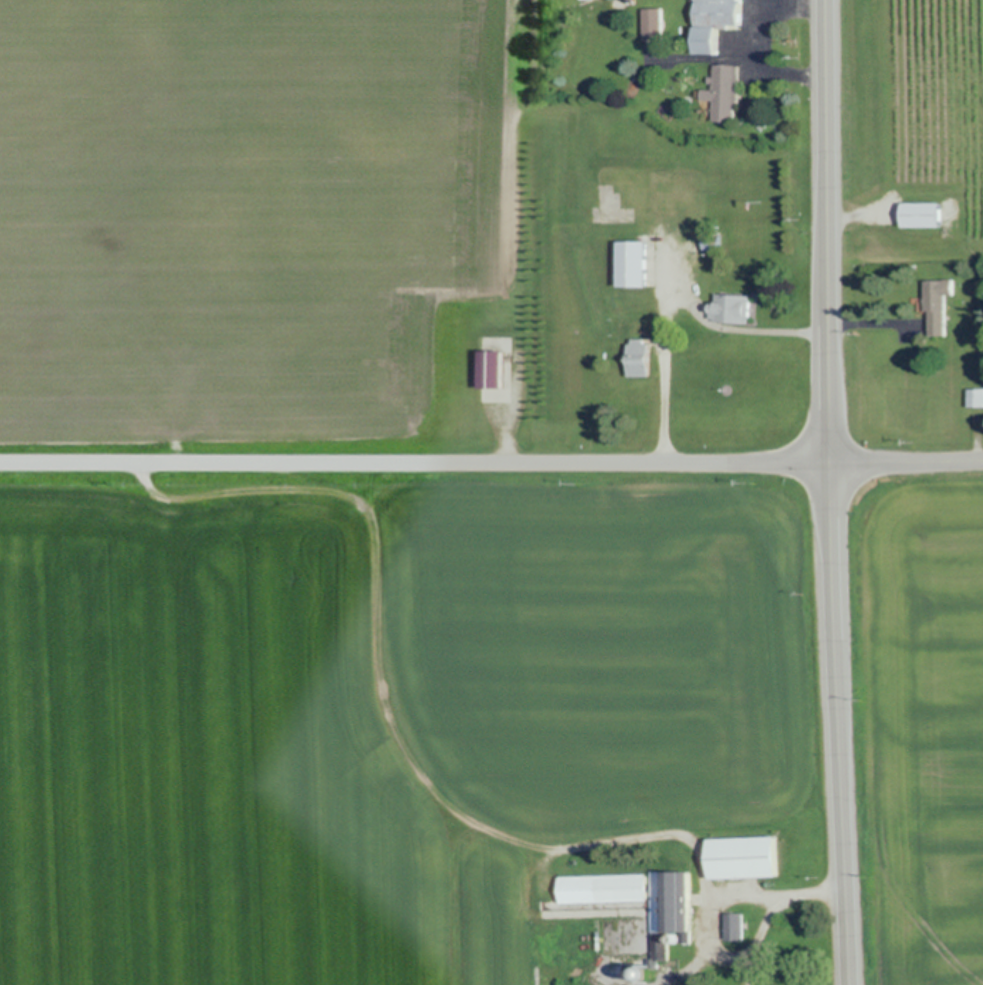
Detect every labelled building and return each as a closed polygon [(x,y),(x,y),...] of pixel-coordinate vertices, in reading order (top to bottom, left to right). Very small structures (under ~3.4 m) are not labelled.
[(717,54),(717,26),(740,26),(741,0),(696,0),(695,54),(717,54)] [(643,40),(662,39),(661,9),(643,9),(643,40)] [(713,122),(737,122),(738,66),(714,66),(714,90),(702,90),(702,101),(714,101),(713,122)] [(901,227),(939,228),(940,204),(902,203),(901,227)] [(647,288),(648,242),(619,242),(618,287),(647,288)] [(944,336),(944,296),(952,296),(951,280),(925,281),(926,336),(944,336)] [(751,324),(752,296),(718,294),(718,304),(712,304),(711,323),(751,324)] [(650,377),(650,341),(629,341),(630,377),(650,377)] [(503,352),(479,352),(478,389),(502,389),(503,352)] [(968,390),(968,407),(982,407),(982,389),(968,390)] [(711,879),(779,877),(777,837),(710,839),(711,879)] [(692,872),(652,871),(652,932),(683,932),(683,942),(691,943),(692,872)] [(648,875),(560,877),(561,903),(649,902),(648,875)] [(745,913),(727,914),(728,941),(746,940),(745,913)]
